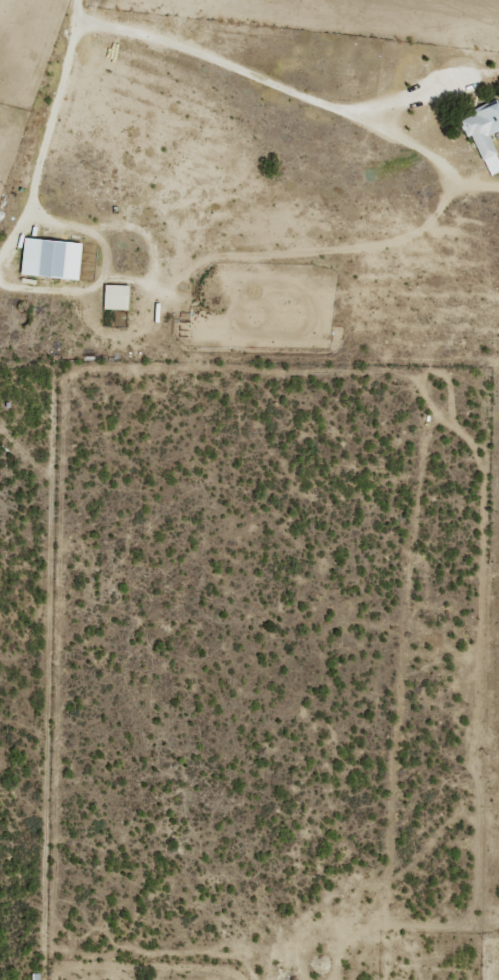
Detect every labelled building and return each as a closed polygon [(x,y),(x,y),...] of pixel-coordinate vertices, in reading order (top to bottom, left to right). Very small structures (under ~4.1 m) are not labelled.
[(498,130),(498,111),(496,103),(457,118),(464,137),(471,134),(487,175),(498,171),(498,166),(487,135),(498,130)] [(76,280),(79,243),(22,238),(18,274),(76,280)] [(126,310),(127,286),(102,285),(101,309),(126,310)]
